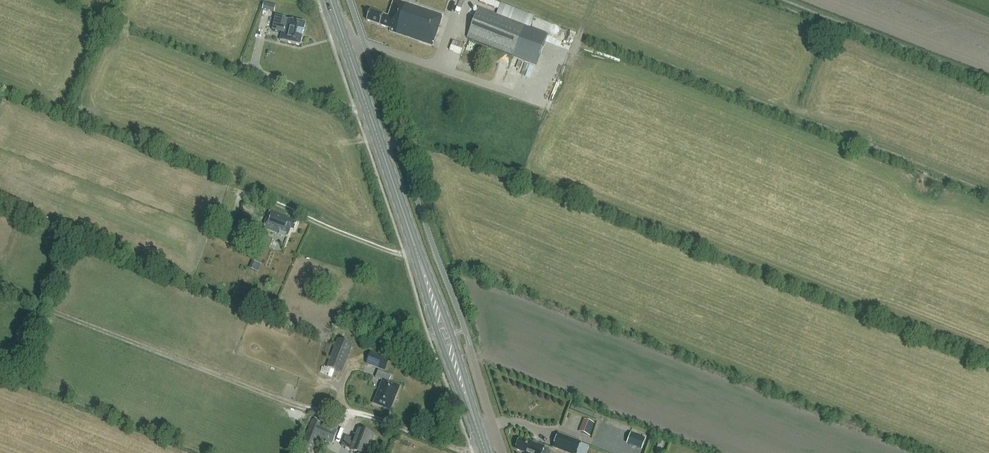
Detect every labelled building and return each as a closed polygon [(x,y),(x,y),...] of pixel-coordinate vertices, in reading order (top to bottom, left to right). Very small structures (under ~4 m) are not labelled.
[(444,15),(399,0),(394,0),(389,16),(371,10),(367,20),(391,29),(390,31),(433,46),(444,15)] [(274,12),(276,6),(264,3),(262,10),(274,12)] [(479,8),(467,39),(513,56),(536,65),(548,35),(525,26),(479,8)] [(276,16),(272,30),(282,33),(281,40),(301,45),(306,24),(286,19),(286,18),(276,16)] [(288,237),(291,228),(294,229),(297,222),(289,219),(289,217),(271,210),(264,228),(288,237)] [(251,269),(259,272),(262,265),(254,262),(251,269)] [(337,331),(345,334),(349,323),(341,320),(337,331)] [(327,367),(343,372),(353,344),(338,339),(327,367)] [(389,359),(371,351),(367,361),(385,368),(389,359)] [(389,382),(391,375),(378,370),(375,377),(383,380),(374,403),(390,410),(399,386),(389,382)] [(582,432),(593,434),(597,421),(585,418),(582,432)] [(310,452),(317,436),(334,442),(338,431),(312,421),(301,449),(310,452)] [(374,435),(359,429),(355,439),(345,436),(341,446),(351,450),(358,452),(367,452),(374,435)] [(581,442),(558,434),(553,448),(567,452),(577,452),(581,442)] [(544,446),(530,441),(529,443),(520,439),(516,450),(525,452),(541,452),(544,446)]
